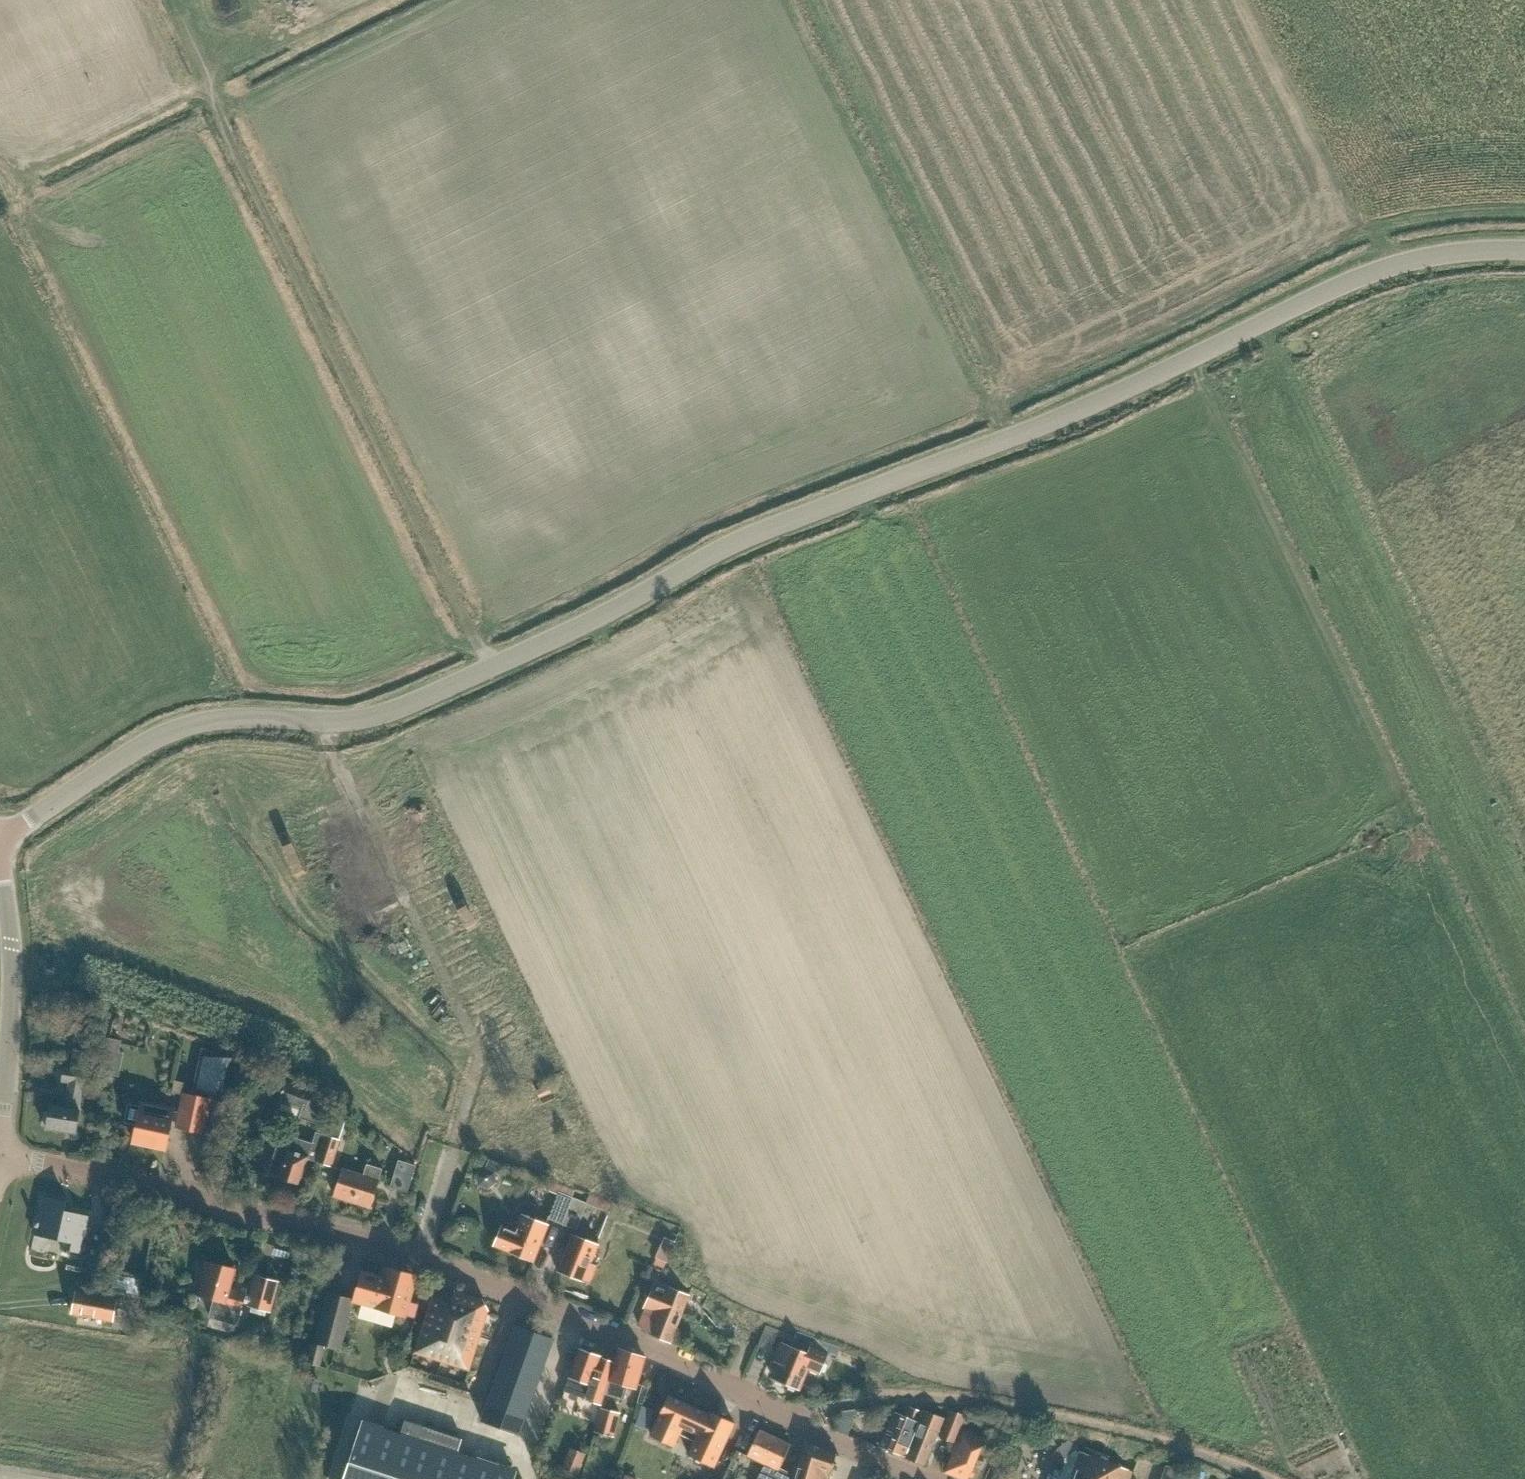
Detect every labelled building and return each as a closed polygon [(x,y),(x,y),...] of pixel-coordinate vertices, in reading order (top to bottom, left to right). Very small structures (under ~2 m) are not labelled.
[(107,1051),(103,1069),(115,1071),(119,1053),(117,1053),(119,1041),(108,1039),(105,1051),(107,1051)] [(231,1060),(204,1060),(199,1078),(195,1077),(191,1093),(210,1097),(210,1095),(223,1098),(233,1059),(232,1059),(231,1060)] [(244,1064),(235,1062),(231,1080),(239,1082),(239,1084),(252,1087),(258,1066),(244,1062),(244,1064)] [(46,1112),(44,1124),(48,1125),(47,1128),(77,1133),(81,1109),(80,1109),(84,1084),(85,1084),(87,1071),(64,1068),(62,1081),(70,1082),(66,1107),(51,1105),(50,1113),(46,1112)] [(321,1126),(329,1104),(316,1100),(318,1094),(286,1083),(277,1110),(321,1126)] [(171,1111),(169,1120),(178,1122),(177,1128),(204,1133),(211,1100),(184,1094),(180,1113),(171,1111)] [(129,1104),(126,1121),(138,1123),(134,1142),(165,1149),(169,1128),(168,1128),(169,1120),(171,1111),(172,1109),(142,1103),(141,1106),(129,1104)] [(335,1107),(325,1135),(316,1162),(331,1167),(349,1112),(335,1107)] [(222,1112),(220,1122),(229,1124),(231,1114),(222,1112)] [(308,1160),(316,1162),(325,1135),(316,1132),(312,1143),(282,1134),(268,1174),(277,1177),(277,1178),(299,1185),(308,1160)] [(399,1161),(391,1188),(408,1193),(416,1166),(399,1161)] [(343,1167),(333,1199),(371,1211),(381,1179),(380,1179),(383,1170),(367,1165),(364,1174),(343,1167)] [(486,1169),(478,1176),(479,1185),(488,1189),(496,1183),(495,1173),(486,1169)] [(549,1219),(561,1224),(574,1190),(548,1182),(545,1189),(559,1194),(549,1219)] [(574,1190),(561,1224),(577,1230),(587,1205),(610,1214),(614,1204),(590,1195),(587,1204),(581,1201),(583,1196),(575,1193),(576,1191),(574,1190)] [(36,1228),(34,1236),(64,1242),(62,1250),(87,1255),(92,1230),(86,1229),(88,1217),(64,1212),(66,1202),(42,1197),(37,1224),(36,1224),(35,1228),(36,1228)] [(493,1246),(502,1250),(534,1262),(549,1225),(523,1215),(515,1233),(501,1227),(493,1246)] [(573,1235),(558,1273),(589,1285),(597,1266),(591,1264),(599,1245),(573,1235)] [(202,1277),(198,1293),(215,1298),(214,1302),(210,1318),(237,1325),(241,1308),(243,1300),(252,1303),(252,1305),(266,1308),(269,1298),(273,1299),(278,1278),(260,1274),(254,1296),(245,1293),(245,1291),(229,1287),(234,1267),(210,1261),(205,1278),(202,1277)] [(355,1300),(354,1303),(404,1317),(404,1315),(408,1302),(415,1277),(387,1269),(384,1278),(384,1279),(363,1273),(355,1300)] [(117,1275),(112,1300),(116,1305),(140,1309),(144,1281),(117,1275)] [(640,1321),(652,1326),(648,1334),(670,1343),(689,1295),(655,1281),(646,1303),(647,1303),(640,1321)] [(435,1287),(414,1354),(418,1355),(418,1356),(430,1360),(430,1359),(469,1372),(489,1309),(484,1300),(452,1290),(451,1292),(435,1287)] [(75,1293),(70,1314),(112,1323),(116,1305),(112,1300),(75,1293)] [(314,1340),(308,1360),(321,1364),(326,1345),(342,1349),(354,1303),(355,1300),(328,1293),(315,1340),(314,1340)] [(143,1300),(141,1311),(155,1313),(157,1303),(143,1300)] [(408,1302),(404,1315),(414,1317),(417,1304),(408,1302)] [(514,1328),(484,1423),(522,1435),(552,1340),(514,1328)] [(783,1354),(773,1379),(798,1389),(807,1368),(820,1373),(827,1355),(835,1359),(840,1348),(831,1345),(797,1331),(791,1346),(782,1342),(777,1352),(783,1354)] [(579,1349),(564,1391),(584,1397),(584,1398),(597,1403),(602,1404),(603,1402),(606,1393),(614,1361),(601,1357),(601,1356),(579,1349)] [(614,1361),(606,1393),(623,1399),(629,1385),(638,1388),(645,1358),(618,1349),(614,1361)] [(849,1390),(828,1393),(829,1399),(850,1397),(849,1390)] [(659,1416),(650,1435),(674,1445),(682,1427),(698,1434),(688,1455),(714,1467),(734,1423),(708,1411),(707,1413),(682,1402),(684,1399),(673,1394),(671,1397),(668,1395),(658,1416),(659,1416)] [(642,1406),(635,1424),(647,1429),(654,1410),(642,1406)] [(905,1456),(916,1429),(922,1411),(910,1406),(906,1416),(895,1412),(881,1447),(905,1456)] [(600,1408),(594,1431),(614,1436),(620,1413),(600,1408)] [(917,1430),(906,1457),(925,1464),(938,1431),(942,1433),(941,1436),(954,1442),(964,1415),(951,1409),(947,1419),(923,1409),(922,1411),(916,1429),(917,1430)] [(842,1411),(837,1431),(848,1435),(855,1418),(853,1418),(856,1410),(842,1411)] [(517,1470),(364,1422),(346,1478),(514,1478),(517,1470)] [(945,1472),(962,1478),(968,1478),(984,1438),(962,1429),(945,1472)] [(795,1475),(779,1468),(790,1443),(760,1430),(748,1456),(766,1463),(758,1478),(793,1478),(795,1475)] [(1006,1438),(1000,1454),(1008,1457),(1014,1441),(1006,1438)] [(1051,1478),(1128,1478),(1131,1471),(1124,1468),(1109,1463),(1099,1459),(1080,1452),(1080,1453),(1077,1452),(1078,1450),(1066,1439),(1056,1449),(1064,1458),(1063,1471),(1055,1468),(1051,1478)] [(837,1453),(805,1441),(795,1475),(793,1478),(829,1478),(837,1453)]
